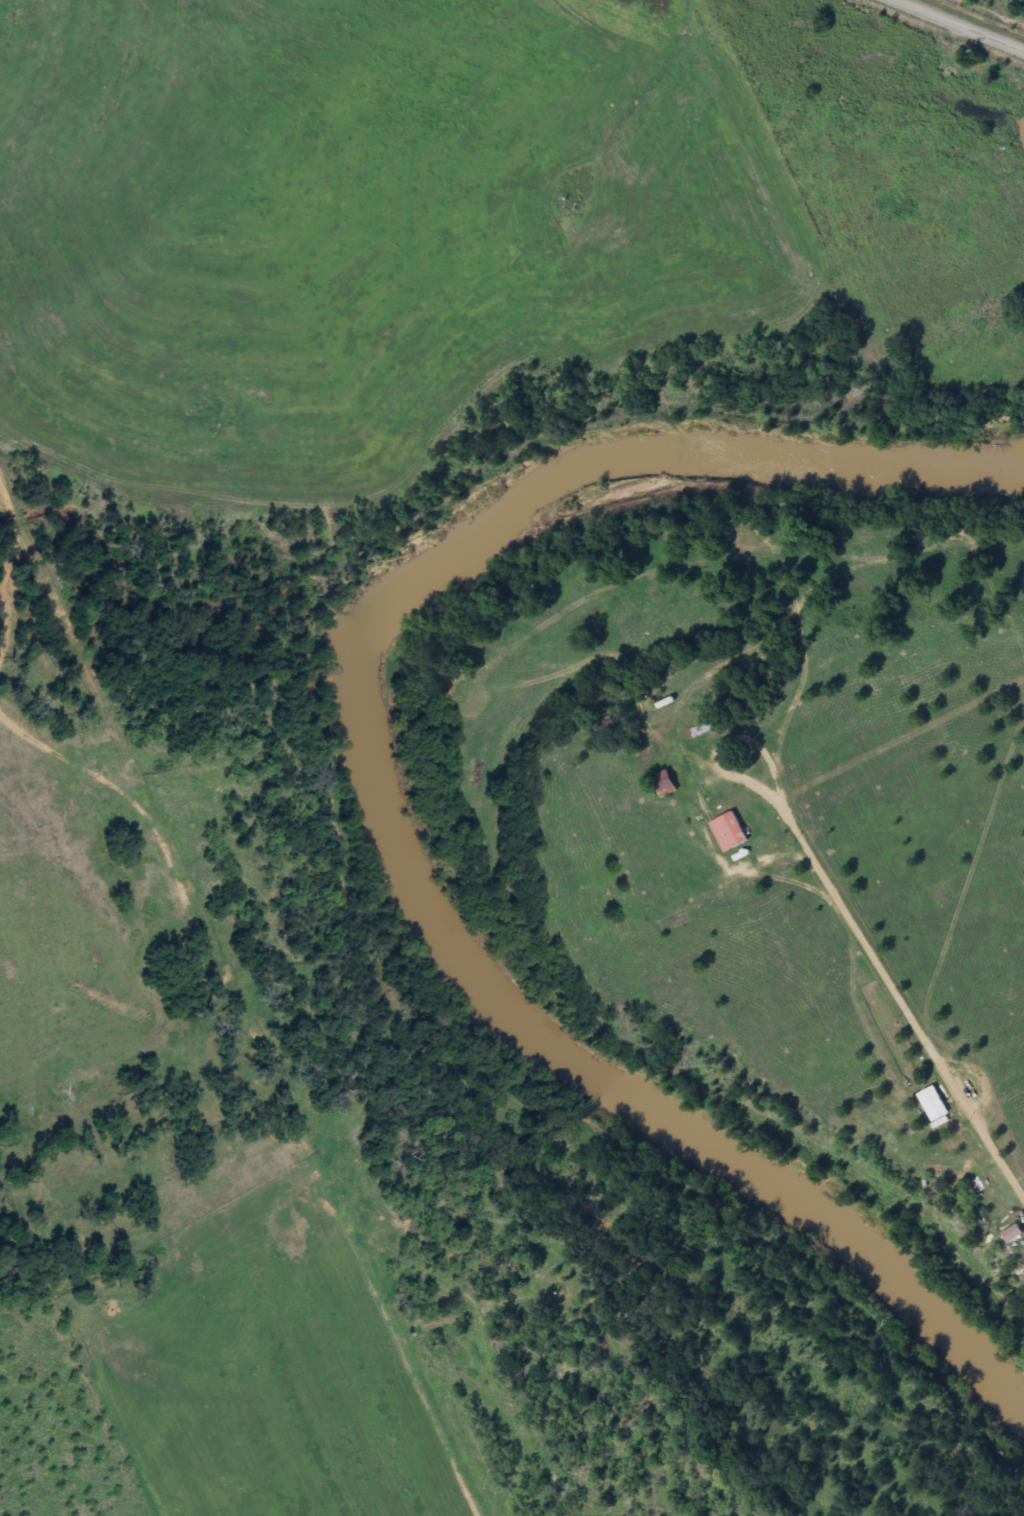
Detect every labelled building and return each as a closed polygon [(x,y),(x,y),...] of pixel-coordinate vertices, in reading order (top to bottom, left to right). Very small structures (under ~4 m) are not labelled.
[(653,776),(661,798),(677,792),(668,770),(653,776)] [(748,842),(733,812),(709,824),(724,854),(748,842)] [(1008,1246),(1023,1236),(1017,1225),(1001,1235),(1008,1246)]
